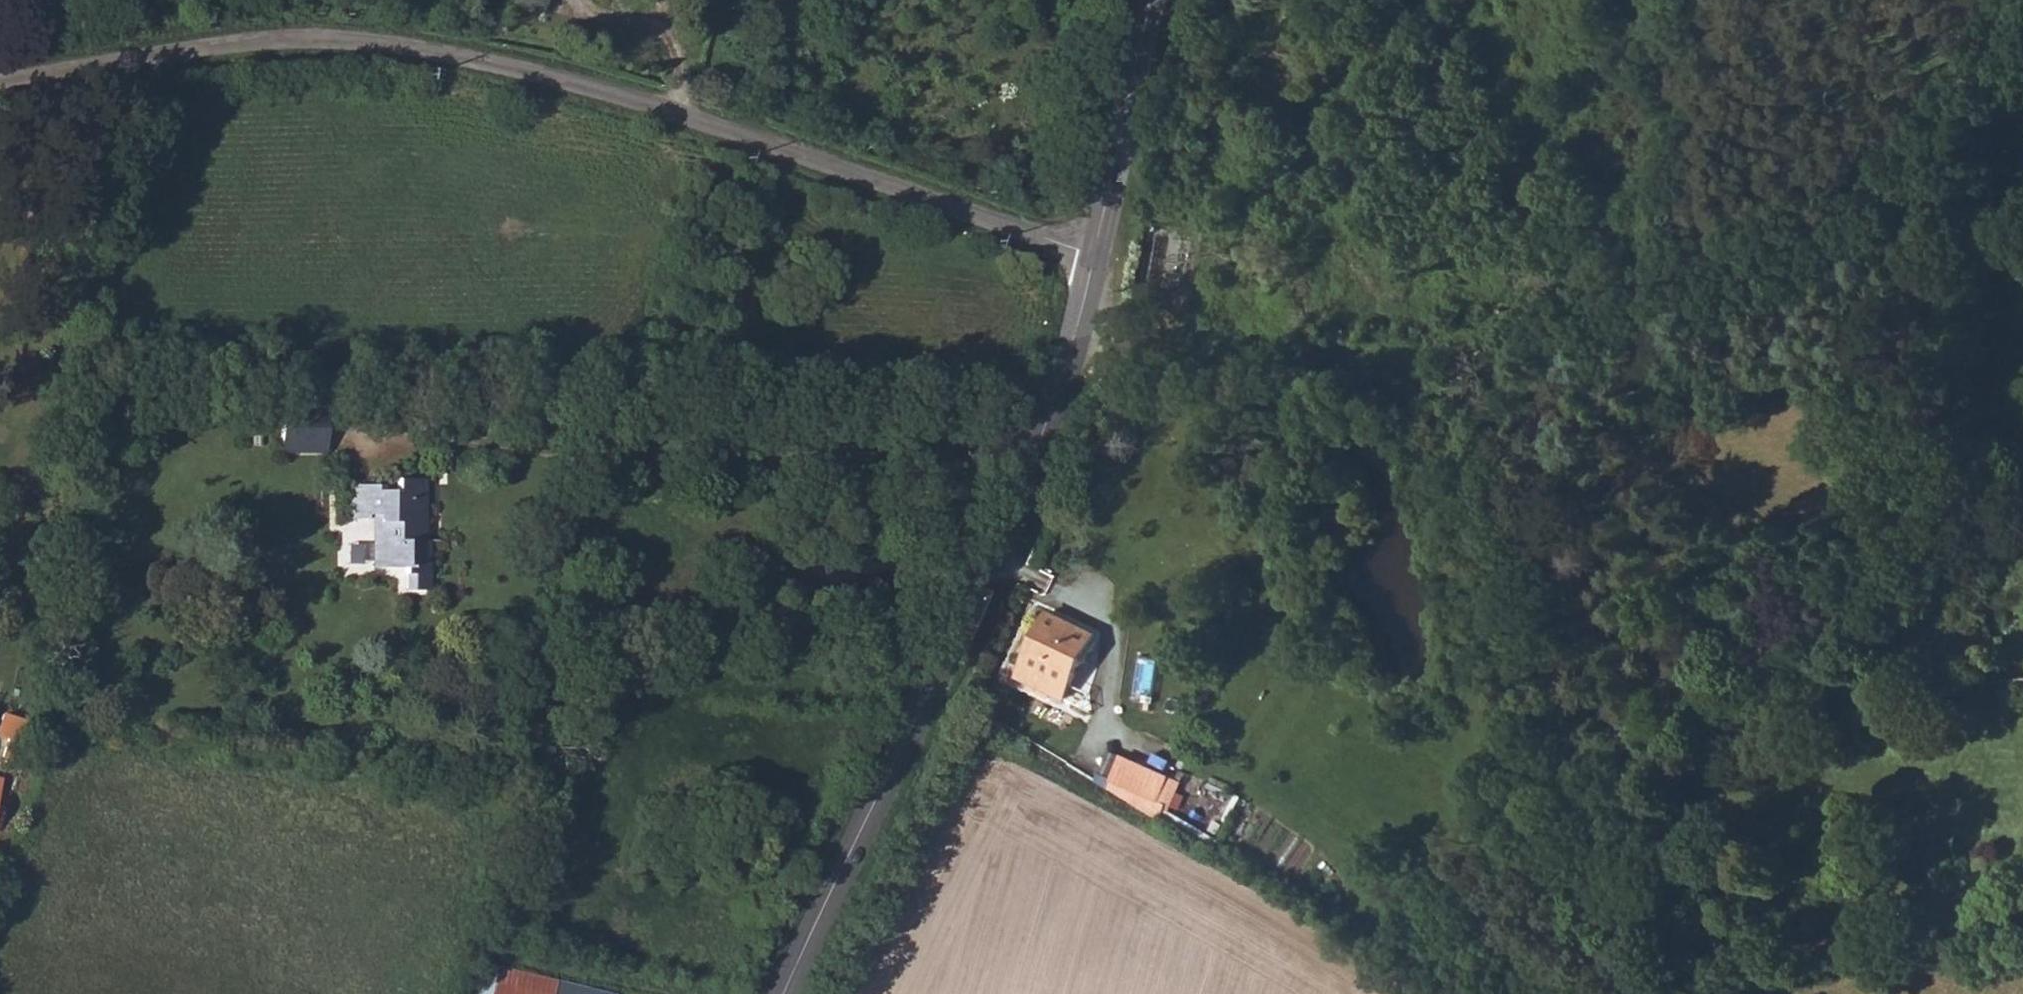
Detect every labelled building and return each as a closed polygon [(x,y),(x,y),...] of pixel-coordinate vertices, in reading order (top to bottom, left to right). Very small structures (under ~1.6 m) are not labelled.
[(301,450),(301,409),(278,409),(278,449),(301,450)] [(318,409),(301,409),(301,450),(318,449),(318,409)] [(375,484),(349,485),(350,518),(362,518),(363,513),(376,513),(376,539),(370,541),(370,568),(395,569),(396,574),(405,574),(406,589),(426,588),(424,540),(412,540),(411,515),(420,516),(419,478),(394,478),(394,490),(376,491),(375,484)] [(1051,613),(1024,674),(1043,683),(1040,691),(1053,696),(1057,689),(1072,695),(1099,633),(1051,613)] [(0,725),(0,733),(20,741),(28,722),(4,713),(0,725)] [(1130,757),(1121,780),(1173,804),(1184,780),(1130,757)] [(551,978),(546,993),(613,993),(551,978)]
